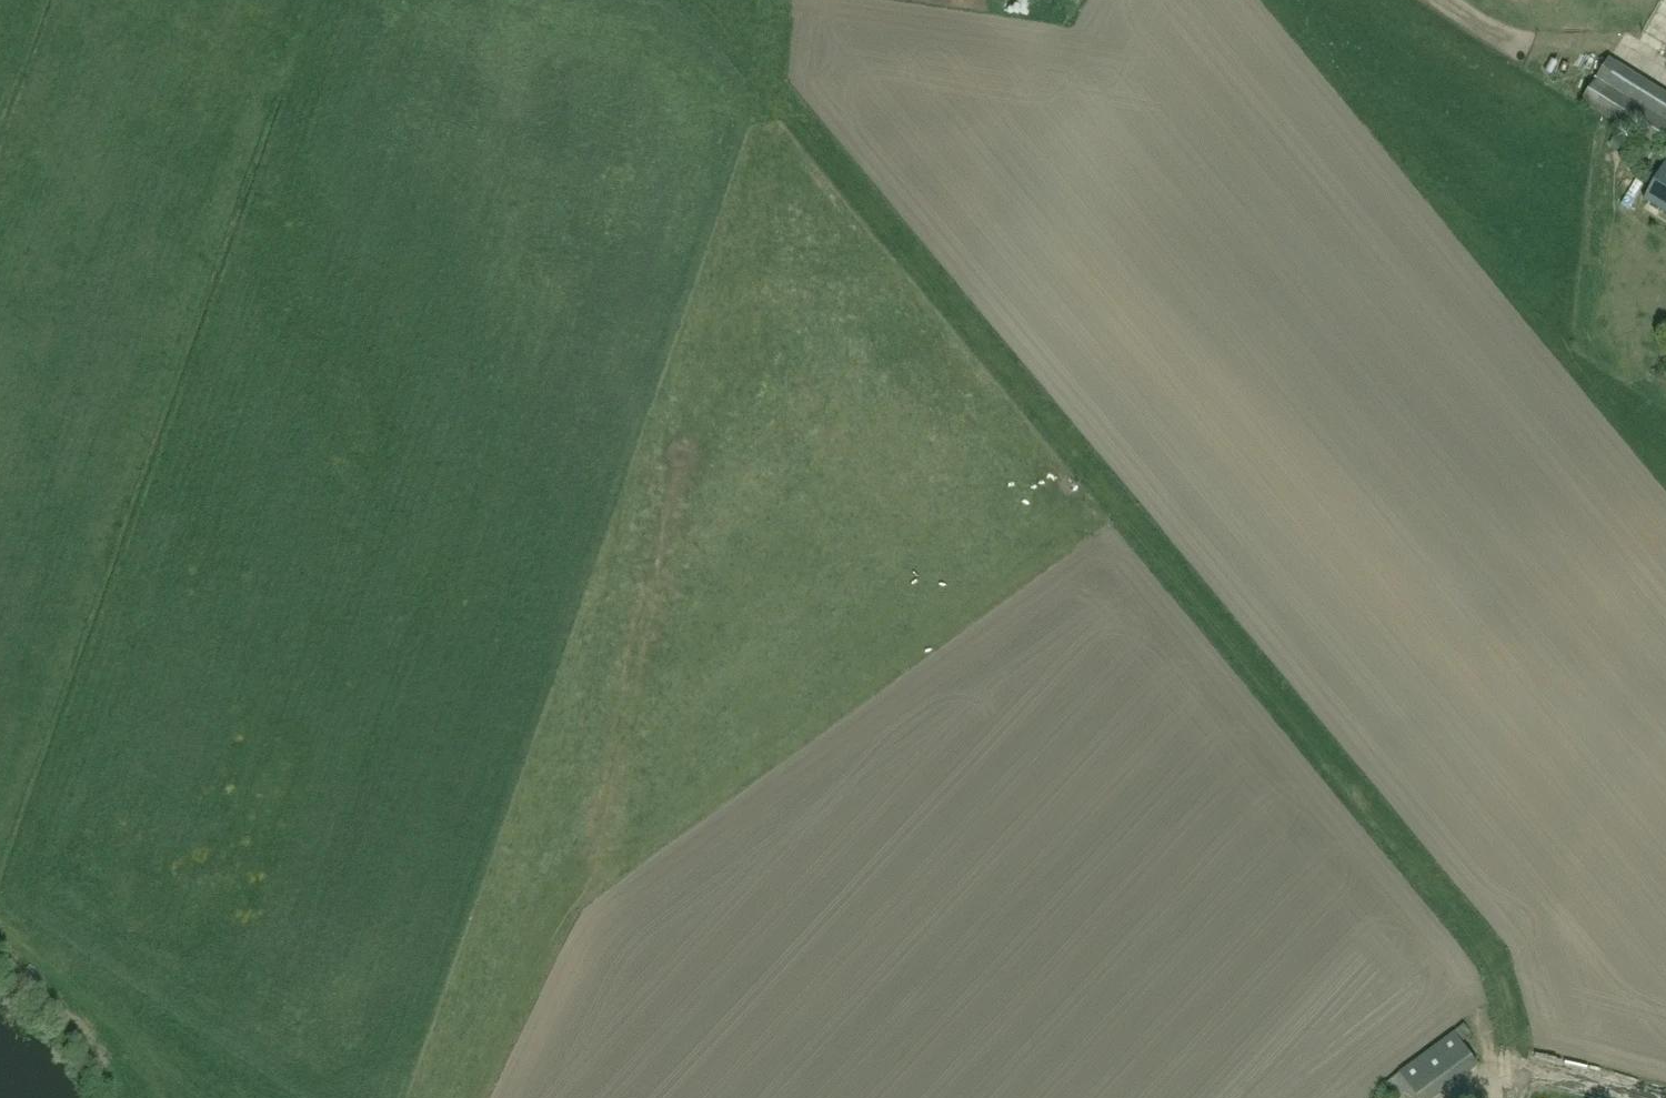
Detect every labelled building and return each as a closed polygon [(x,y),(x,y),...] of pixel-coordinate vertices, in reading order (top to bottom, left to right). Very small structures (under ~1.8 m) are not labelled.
[(1588,87),(1604,64),(1595,59),(1580,82),(1588,87)] [(1595,90),(1665,135),(1665,91),(1615,59),(1595,90)] [(1644,200),(1665,213),(1665,163),(1644,200)] [(1478,1065),(1457,1031),(1403,1071),(1420,1097),(1433,1097),(1478,1065)]
